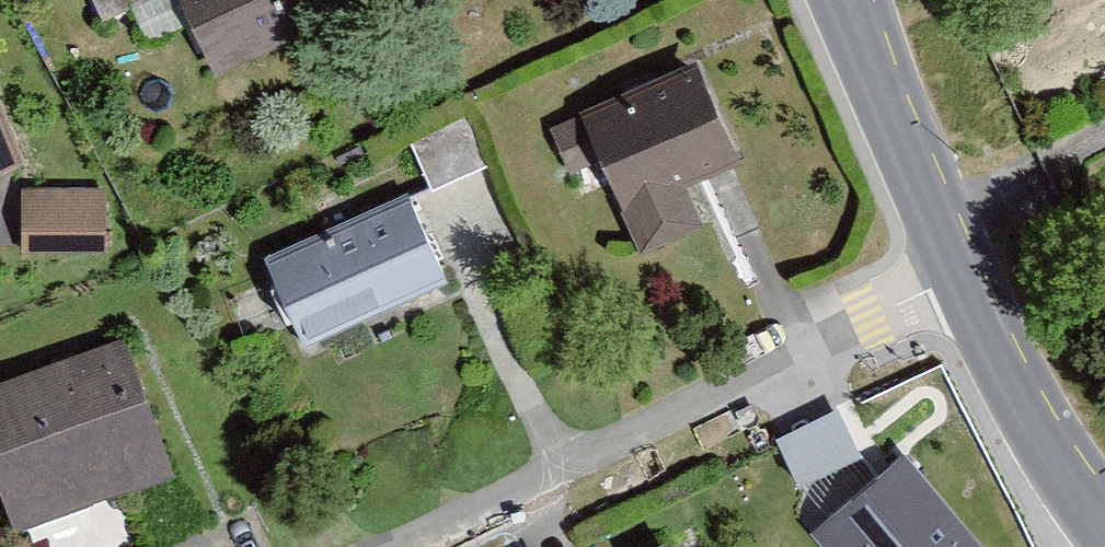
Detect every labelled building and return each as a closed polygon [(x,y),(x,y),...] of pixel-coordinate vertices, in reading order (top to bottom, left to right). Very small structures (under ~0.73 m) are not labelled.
[(114,24),(139,12),(157,51),(211,26),(230,67),(354,9),(349,0),(103,0),(114,24)] [(772,148),(725,49),(567,122),(590,172),(620,158),(662,248),(725,219),(706,178),(772,148)] [(0,59),(0,181),(45,161),(0,59)] [(480,120),(422,148),(445,194),(502,167),(480,120)] [(112,190),(30,192),(32,254),(114,252),(112,190)] [(467,277),(422,190),(285,260),(330,347),(467,277)] [(146,331),(0,386),(0,463),(12,459),(39,532),(199,473),(146,331)] [(797,477),(860,448),(839,403),(776,432),(797,477)] [(899,454),(816,525),(835,546),(976,546),(977,546),(899,454)]
